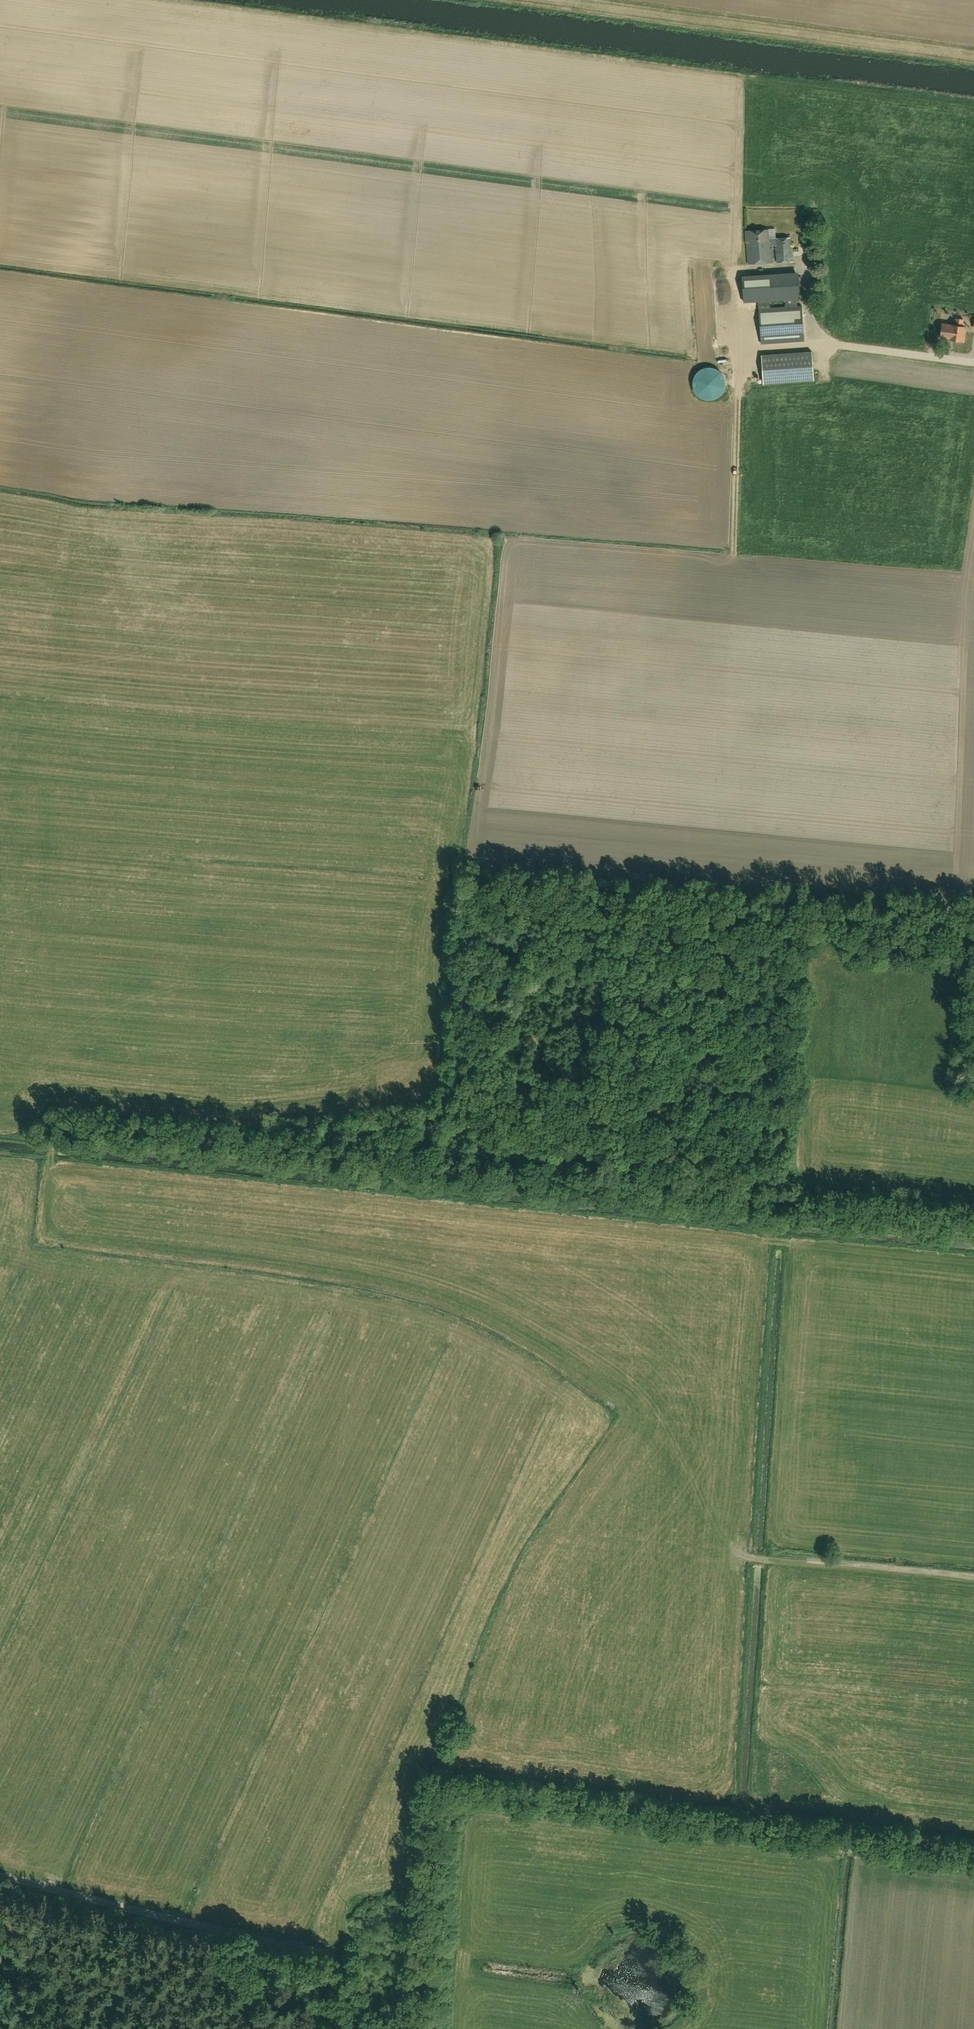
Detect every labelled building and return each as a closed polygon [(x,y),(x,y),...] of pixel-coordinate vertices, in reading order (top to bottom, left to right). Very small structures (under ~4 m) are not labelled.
[(791,237),(768,239),(767,229),(745,231),(746,243),(747,243),(749,264),(773,262),(772,246),(775,246),(777,262),(793,261),(791,237)] [(759,309),(761,343),(804,340),(802,305),(797,306),(797,298),(800,298),(798,276),(742,280),(744,302),(785,299),(785,307),(759,309)] [(957,318),(956,325),(943,323),(941,338),(949,339),(963,341),(965,326),(962,326),(963,319),(957,318)] [(762,355),(764,383),(815,380),(813,351),(762,355)] [(698,373),(695,377),(694,381),(694,386),(695,391),(698,395),(701,398),(706,399),(711,400),(715,399),(719,396),(723,393),(725,388),(725,384),(725,379),(723,375),(719,371),(715,369),(711,368),(706,368),(701,370),(698,373)]
